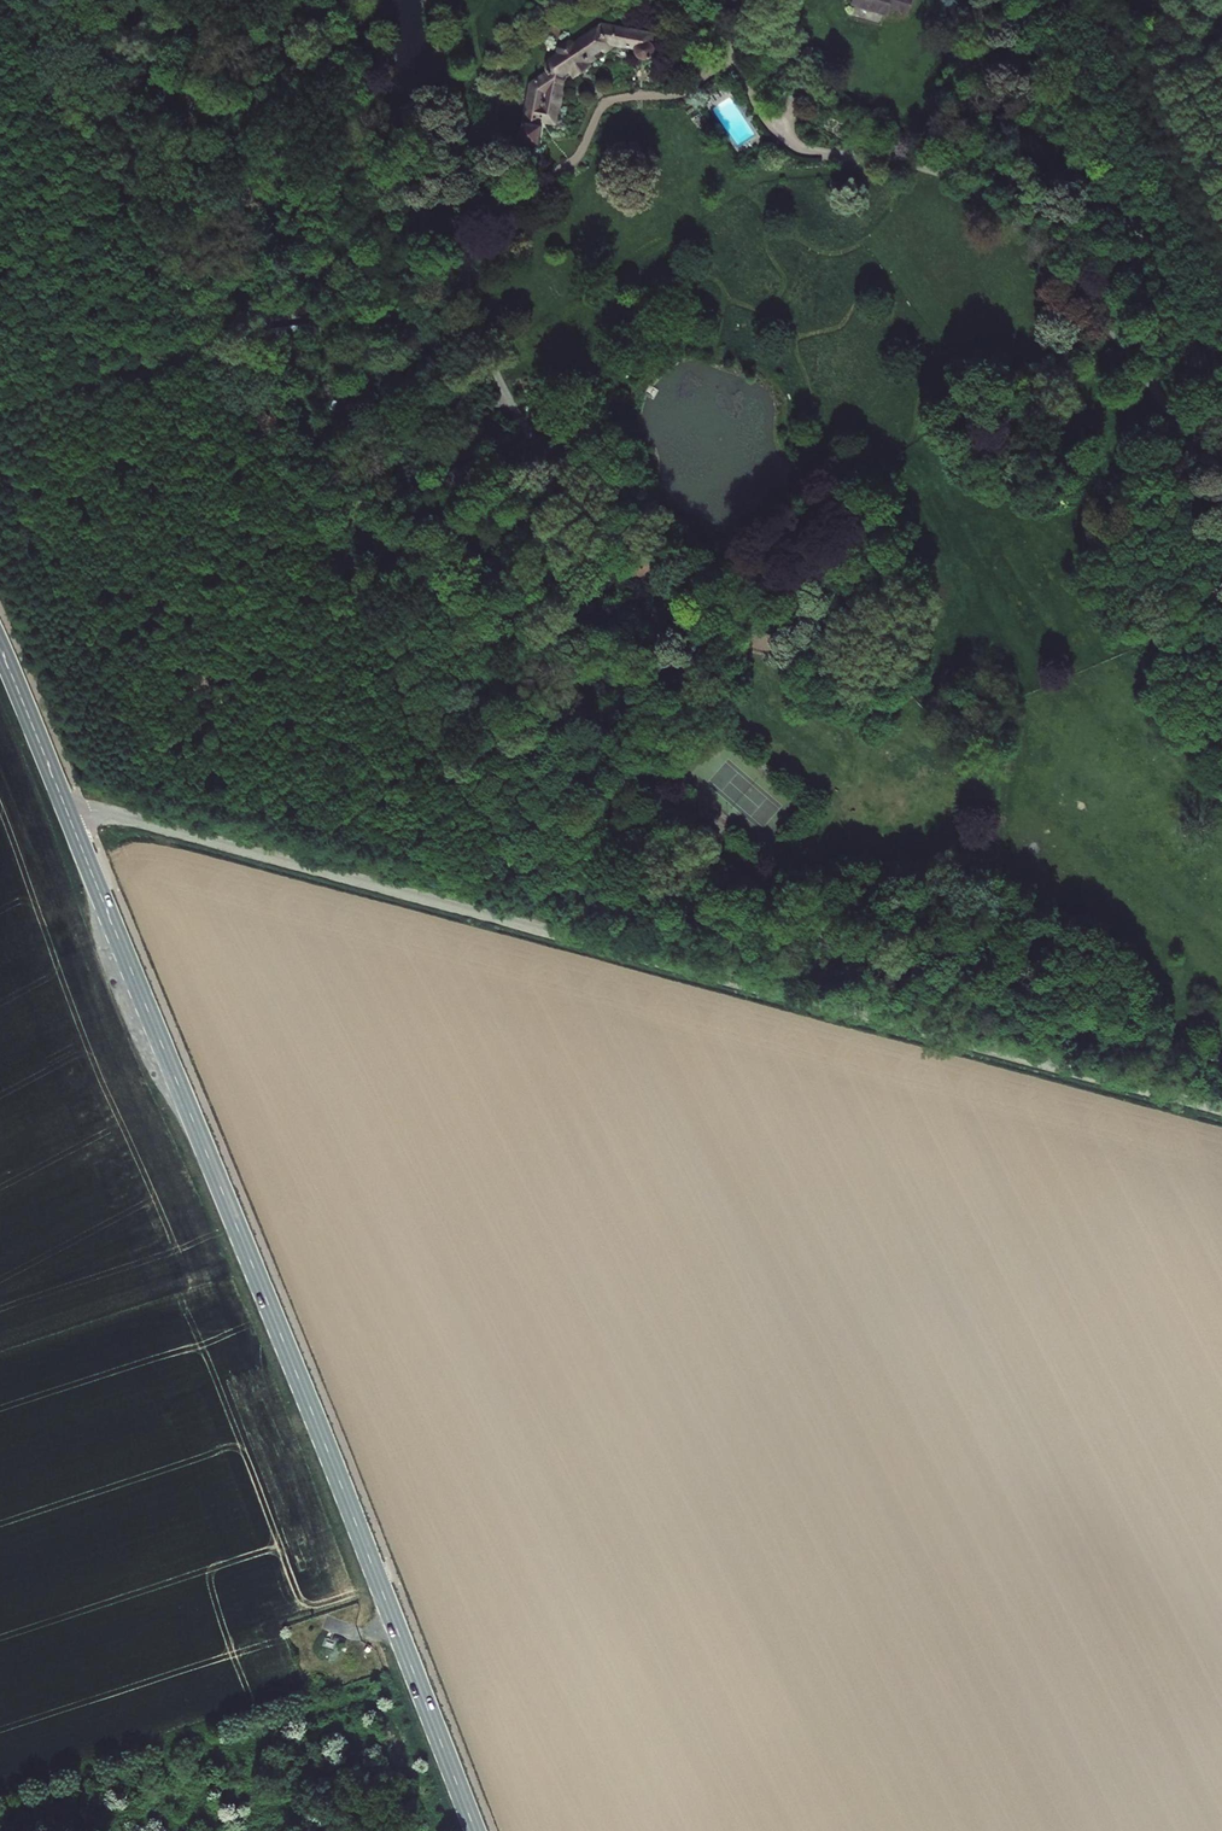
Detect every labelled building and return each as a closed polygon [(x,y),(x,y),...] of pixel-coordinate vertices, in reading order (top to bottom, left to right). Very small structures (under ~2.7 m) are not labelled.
[(846,16),(885,28),(891,10),(911,16),(916,0),(851,0),(846,16)] [(548,68),(551,72),(536,84),(525,135),(543,139),(548,119),(560,121),(568,83),(574,79),(575,81),(586,72),(584,70),(612,47),(640,50),(642,55),(644,57),(645,57),(646,58),(647,58),(649,58),(650,57),(651,57),(653,54),(652,49),(651,47),(650,47),(651,28),(600,24),(578,42),(572,40),(559,51),(562,57),(548,68)] [(798,91),(808,90),(807,81),(797,82),(798,91)]
